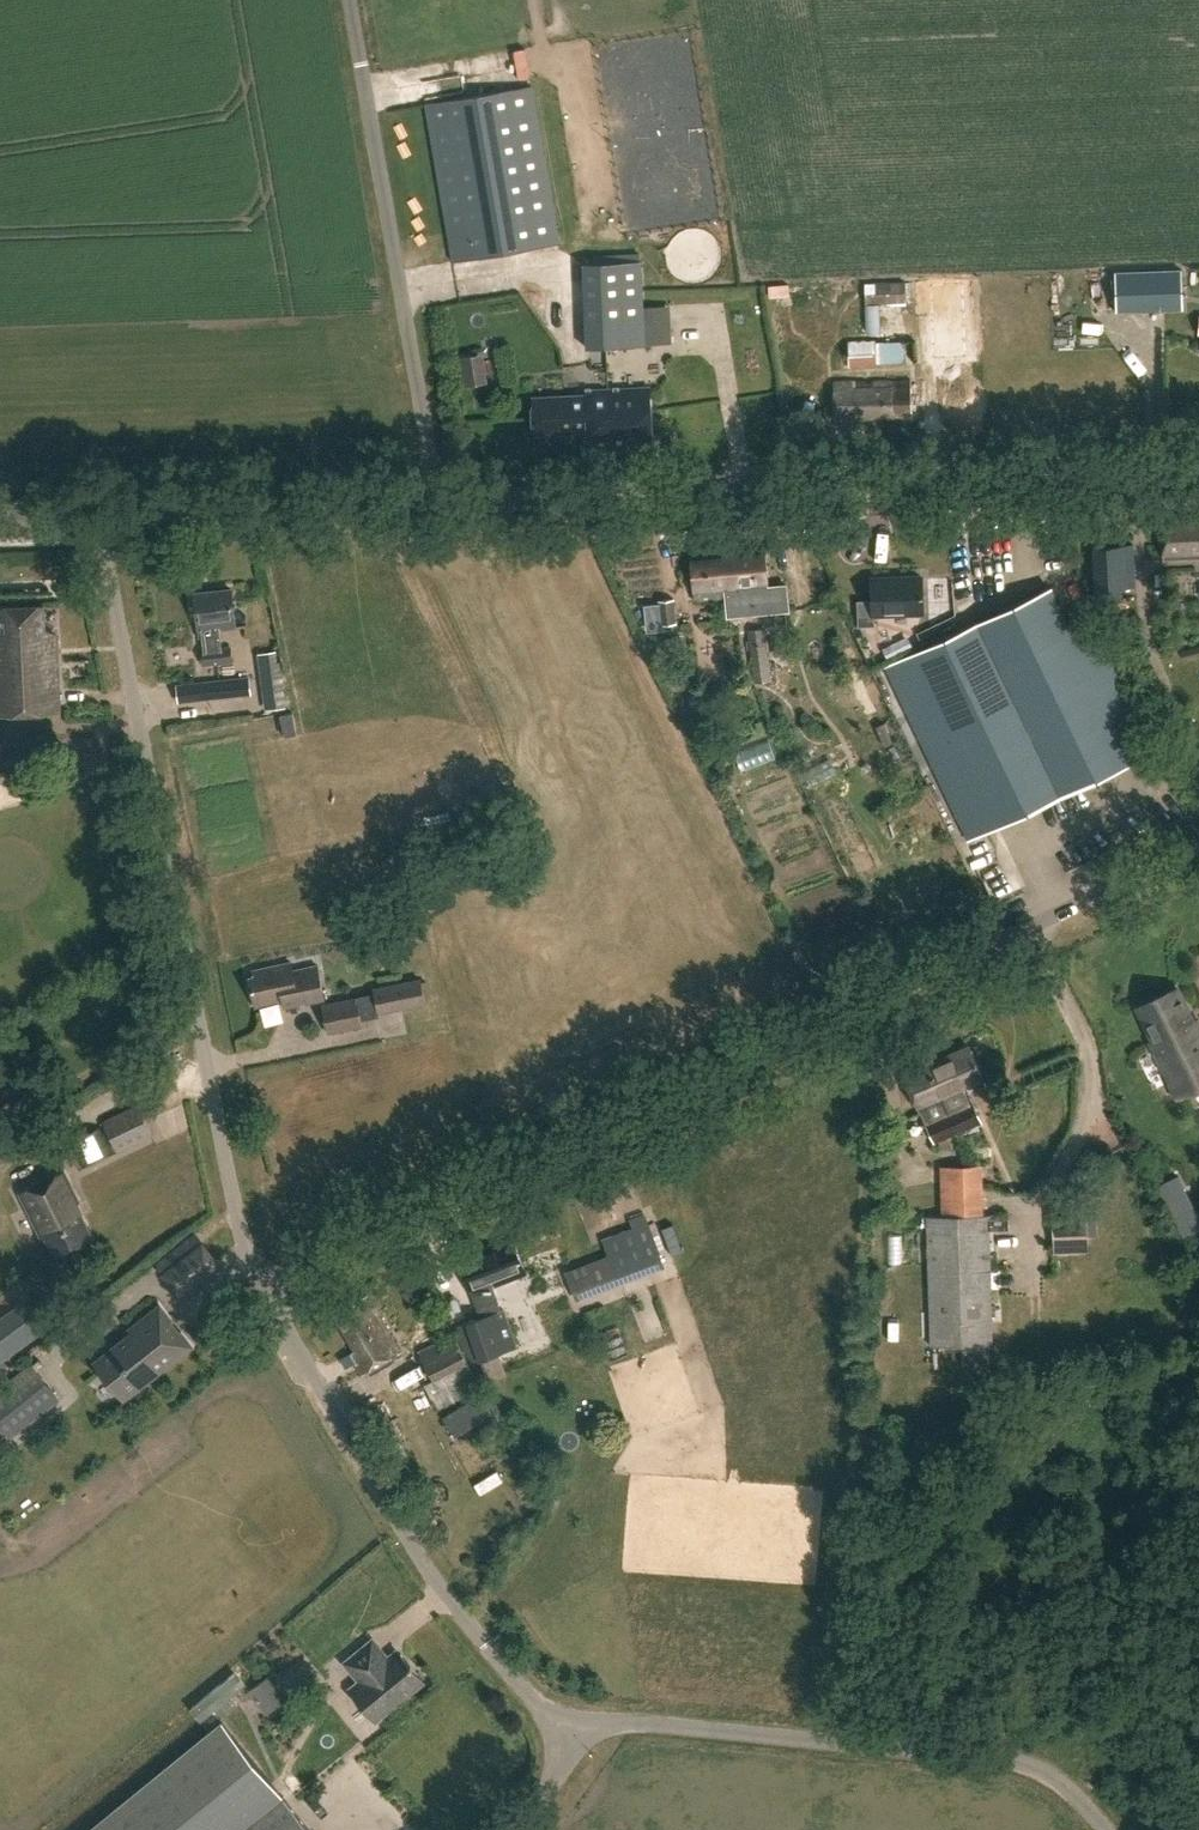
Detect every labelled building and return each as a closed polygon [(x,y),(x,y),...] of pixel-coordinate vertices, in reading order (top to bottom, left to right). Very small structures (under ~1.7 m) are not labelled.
[(557,245),(530,88),(424,106),(451,263),(557,245)] [(645,343),(640,261),(581,264),(585,347),(645,343)] [(1182,269),(1116,271),(1117,311),(1183,309),(1182,269)] [(909,293),(878,293),(878,328),(888,328),(888,303),(909,303),(909,293)] [(875,340),(848,341),(848,367),(876,366),(875,340)] [(460,358),(465,385),(491,381),(486,353),(460,358)] [(910,416),(909,381),(832,384),(833,419),(910,416)] [(649,452),(647,390),(586,392),(586,396),(532,398),(533,437),(586,436),(586,443),(603,453),(649,452)] [(1189,515),(1161,515),(1162,556),(1198,556),(1198,520),(1189,520),(1189,515)] [(1134,585),(1132,544),(1094,545),(1095,586),(1134,585)] [(764,551),(729,554),(732,589),(767,586),(764,551)] [(732,589),(729,554),(690,557),(693,597),(733,594),(732,589)] [(925,613),(923,574),(872,577),(873,600),(858,600),(859,625),(875,625),(875,616),(925,613)] [(1139,757),(1052,583),(888,665),(974,839),(1139,757)] [(236,625),(232,591),(198,595),(205,648),(202,649),(204,665),(234,661),(232,646),(223,647),(220,627),(236,625)] [(677,622),(675,598),(657,600),(659,624),(677,622)] [(46,603),(0,605),(0,609),(1,635),(0,635),(0,713),(60,711),(56,635),(47,626),(46,603)] [(772,679),(765,627),(747,629),(754,681),(772,679)] [(285,707),(281,668),(260,670),(265,709),(285,707)] [(249,676),(206,681),(208,700),(251,695),(249,676)] [(294,730),(291,713),(280,715),(283,732),(294,730)] [(9,781),(1,756),(0,756),(0,784),(9,781)] [(1155,960),(1170,949),(1163,938),(1147,949),(1155,960)] [(293,969),(291,961),(253,969),(254,975),(249,976),(255,1006),(283,1000),(285,1006),(325,998),(317,964),(293,969)] [(426,1003),(420,978),(373,988),(379,1014),(426,1003)] [(1138,1009),(1153,1042),(1150,1044),(1175,1094),(1191,1086),(1198,1082),(1198,1023),(1198,1020),(1194,1022),(1178,989),(1138,1009)] [(362,1024),(356,996),(323,1003),(328,1031),(362,1024)] [(971,1043),(930,1059),(958,1127),(981,1118),(973,1100),(970,1101),(965,1089),(986,1081),(971,1043)] [(958,1127),(930,1059),(927,1053),(902,1063),(920,1108),(925,1105),(930,1117),(927,1118),(935,1137),(958,1127)] [(156,1085),(180,1086),(181,1063),(157,1062),(156,1085)] [(152,1136),(138,1103),(103,1119),(116,1151),(152,1136)] [(79,1156),(84,1168),(113,1155),(108,1143),(79,1156)] [(983,1215),(982,1166),(939,1167),(940,1215),(926,1216),(929,1346),(992,1344),(989,1215),(983,1215)] [(80,1202),(65,1171),(21,1193),(44,1238),(47,1237),(57,1256),(94,1238),(77,1203),(80,1202)] [(628,1220),(637,1244),(564,1271),(574,1299),(662,1267),(644,1214),(628,1220)] [(1057,1216),(1058,1235),(1091,1234),(1091,1214),(1057,1216)] [(219,1263),(195,1232),(155,1262),(179,1294),(219,1263)] [(1057,1237),(1058,1255),(1093,1254),(1092,1236),(1057,1237)] [(526,1273),(512,1237),(456,1259),(479,1317),(465,1322),(478,1361),(518,1345),(496,1285),(526,1273)] [(532,1261),(542,1279),(561,1270),(551,1251),(532,1261)] [(509,1311),(523,1346),(510,1351),(515,1364),(539,1355),(534,1343),(552,1336),(540,1305),(567,1295),(560,1278),(527,1291),(531,1302),(509,1311)] [(459,1292),(446,1296),(451,1314),(464,1310),(459,1292)] [(401,1350),(368,1293),(334,1311),(355,1347),(353,1348),(359,1359),(356,1361),(363,1372),(401,1350)] [(131,1334),(95,1363),(124,1400),(192,1346),(180,1332),(179,1333),(169,1321),(171,1320),(160,1306),(129,1330),(131,1334)] [(893,1331),(894,1351),(907,1351),(906,1331),(893,1331)] [(480,1387),(452,1333),(418,1350),(433,1378),(424,1383),(437,1409),(480,1387)] [(0,1388),(0,1428),(10,1440),(60,1400),(31,1363),(0,1388)] [(422,1416),(432,1412),(422,1389),(412,1393),(422,1416)] [(477,1407),(474,1401),(444,1418),(453,1434),(488,1414),(482,1404),(477,1407)] [(392,1659),(374,1637),(346,1659),(361,1678),(351,1686),(377,1717),(425,1678),(402,1650),(392,1659)] [(248,1698),(266,1717),(290,1695),(271,1676),(248,1698)] [(86,1829),(314,1829),(223,1718),(86,1829)]
